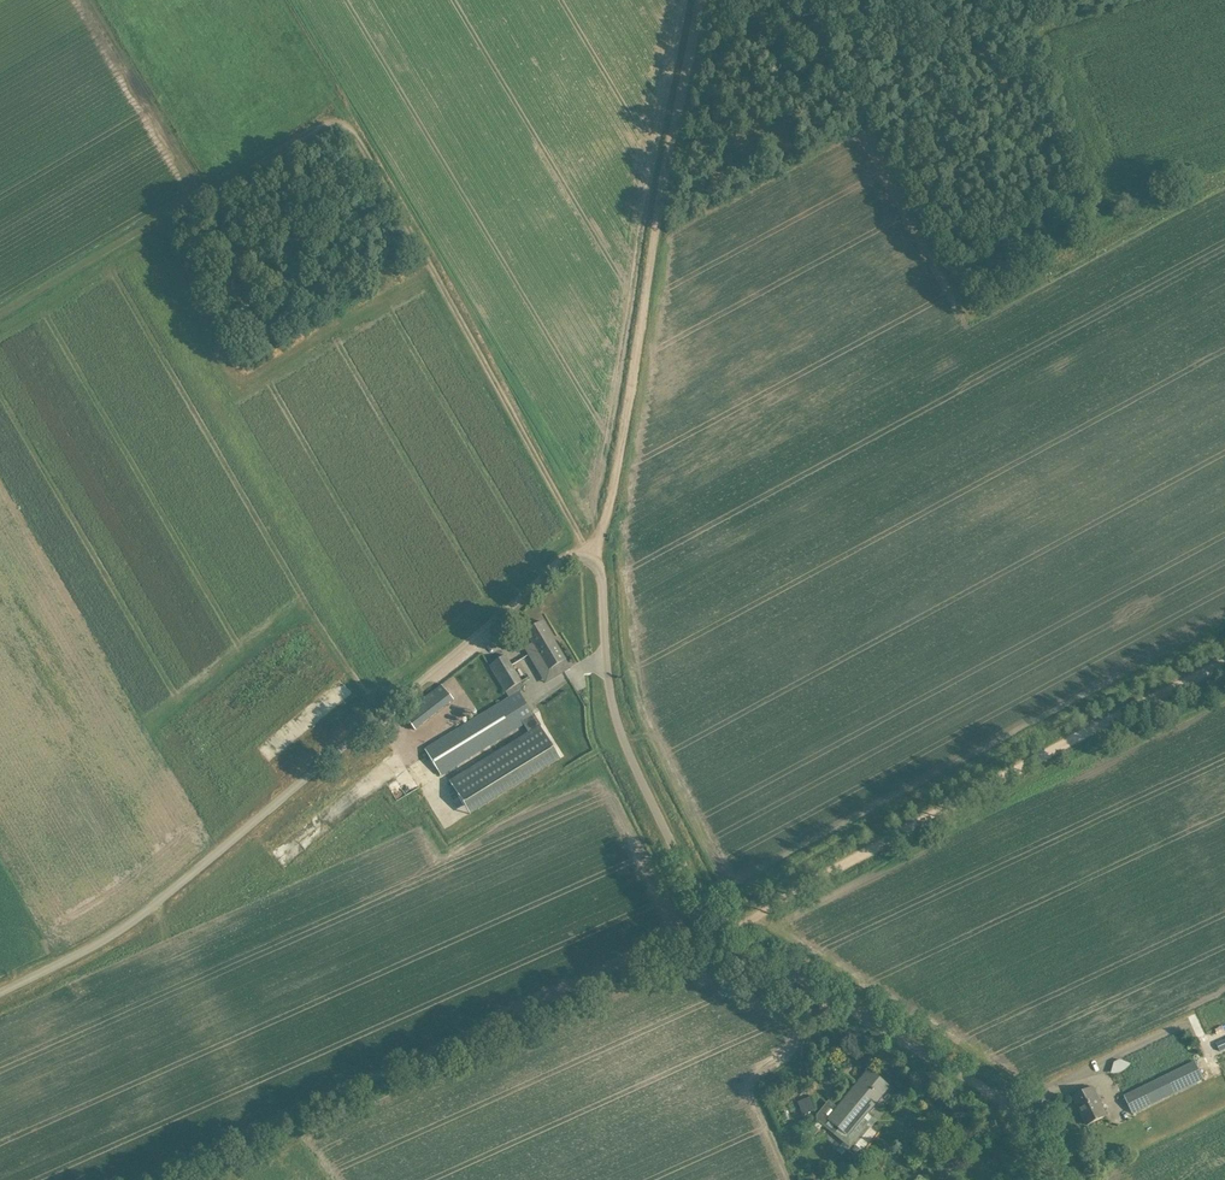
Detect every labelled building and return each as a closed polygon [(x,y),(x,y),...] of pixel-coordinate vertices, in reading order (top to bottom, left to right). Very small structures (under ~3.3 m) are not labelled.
[(262,281),(256,283),(261,297),(267,295),(262,281)] [(237,309),(234,310),(239,322),(253,317),(250,309),(248,309),(247,305),(246,305),(237,309)] [(541,675),(553,667),(558,675),(570,668),(565,660),(542,621),(525,632),(532,643),(525,648),(541,675)] [(509,698),(464,726),(425,750),(441,775),(524,725),(529,732),(449,780),(470,814),(560,759),(539,724),(535,718),(519,692),(521,682),(528,678),(519,664),(512,669),(500,648),(485,658),(509,698)] [(415,731),(453,699),(440,684),(403,716),(415,731)] [(519,736),(527,731),(523,726),(515,731),(519,736)] [(1116,1058),(1112,1070),(1125,1075),(1129,1063),(1116,1058)] [(1124,1095),(1133,1114),(1205,1079),(1195,1060),(1124,1095)] [(868,1070),(828,1119),(849,1137),(889,1087),(868,1070)] [(1074,1098),(1088,1125),(1107,1116),(1094,1088),(1074,1098)] [(801,1101),(806,1114),(814,1111),(809,1098),(801,1101)]
